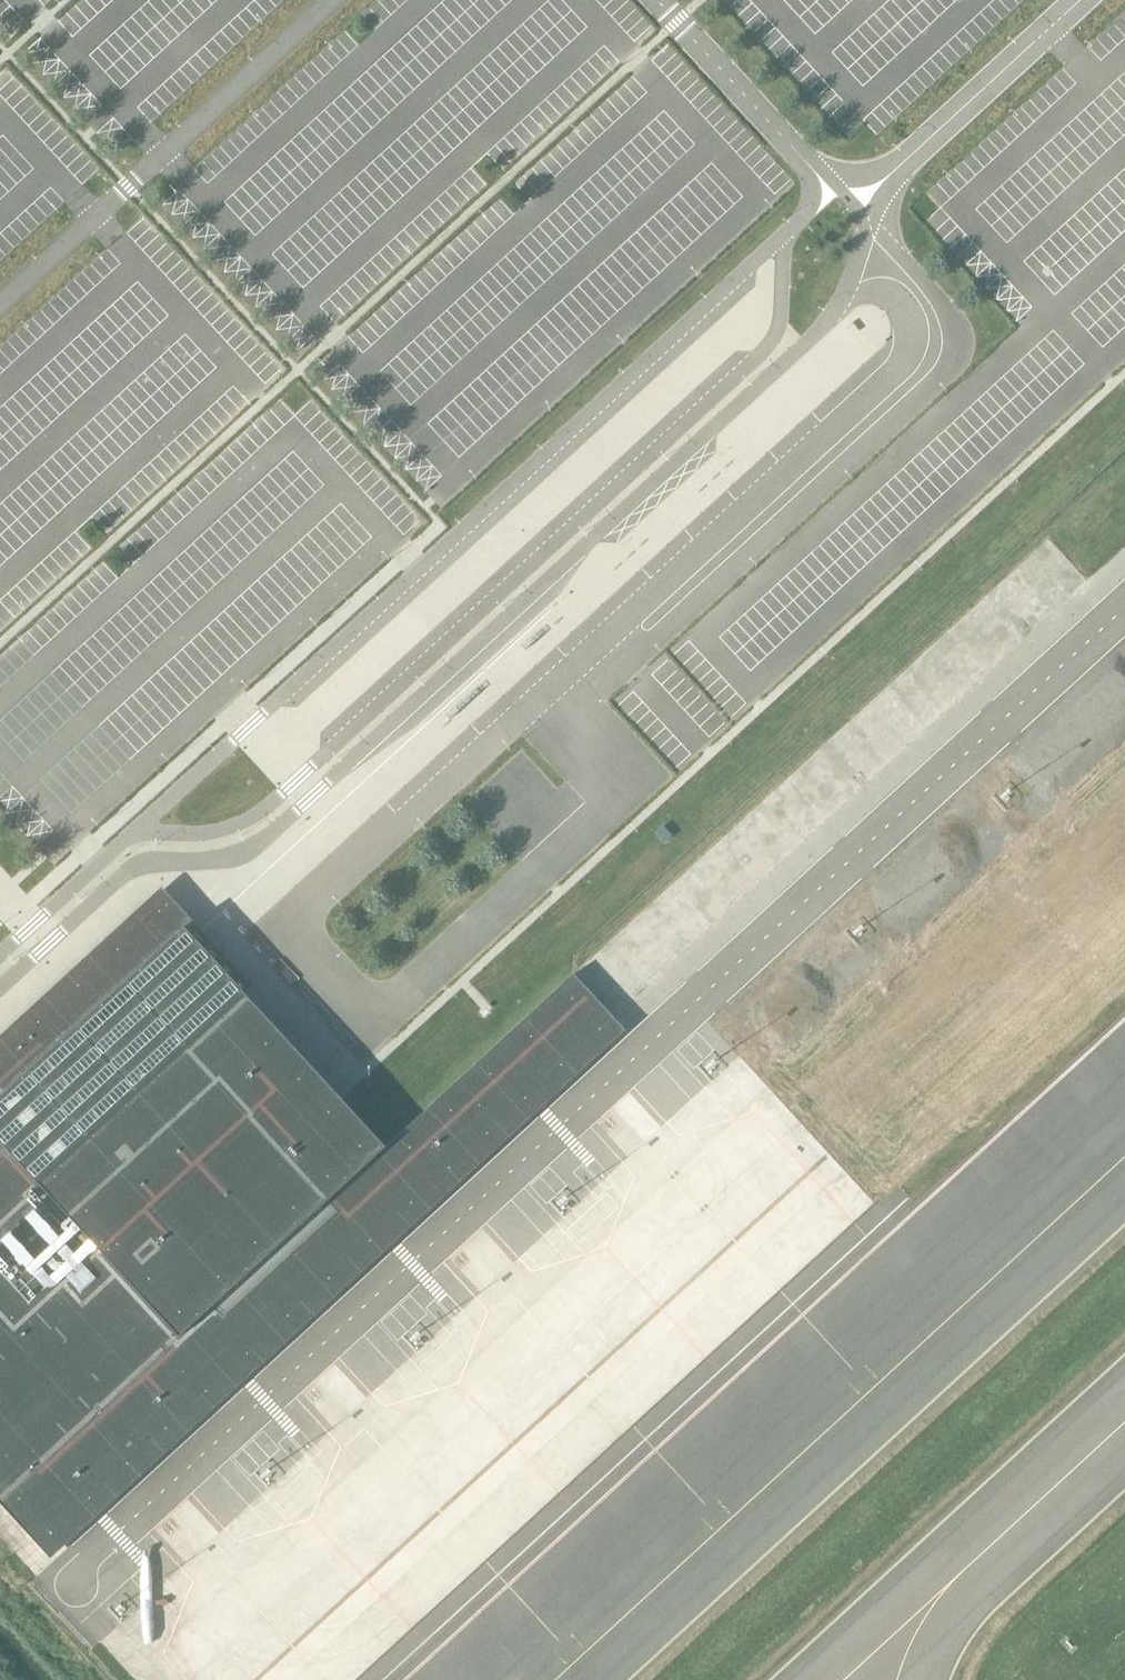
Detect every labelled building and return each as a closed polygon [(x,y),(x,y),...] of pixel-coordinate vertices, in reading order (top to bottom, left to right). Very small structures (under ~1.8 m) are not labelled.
[(0,1053),(0,1472),(15,1488),(386,1148),(185,929),(104,1004),(79,1028),(55,1002),(0,1053)]
